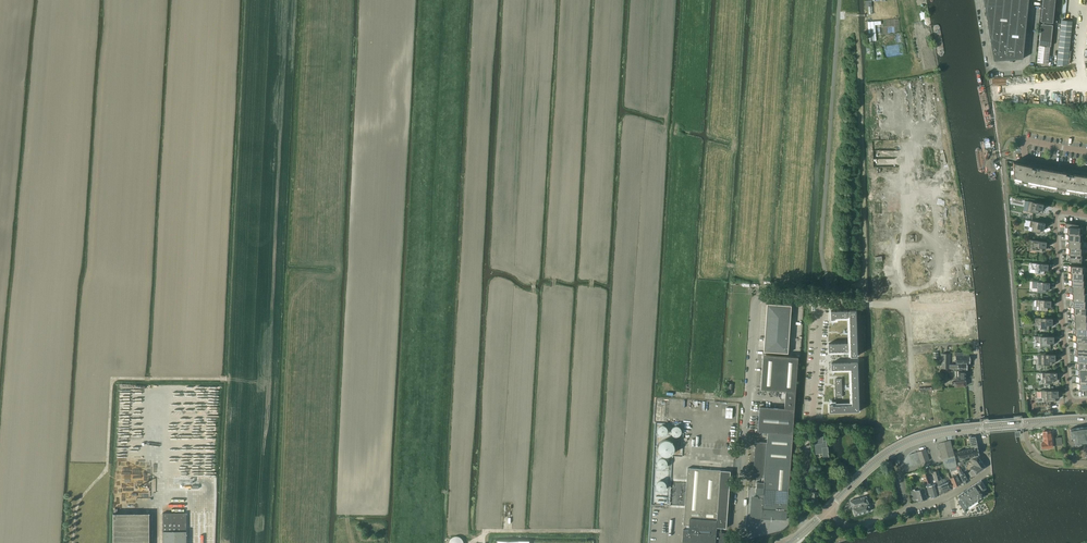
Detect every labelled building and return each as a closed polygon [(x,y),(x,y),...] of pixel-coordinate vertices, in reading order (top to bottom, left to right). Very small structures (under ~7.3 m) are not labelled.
[(1041,22),(1042,22),(1052,23),(1053,23),(1055,0),(1043,0),(1041,22)] [(985,6),(986,14),(1007,16),(1008,3),(984,1),(985,1),(985,6)] [(1008,3),(1007,16),(1010,17),(1027,18),(1028,5),(1008,3)] [(988,27),(1009,29),(1010,17),(1007,16),(986,14),(987,22),(989,22),(988,27)] [(1010,17),(1009,29),(1026,31),(1027,18),(1010,17)] [(1061,20),(1061,24),(1058,48),(1057,63),(1057,65),(1068,64),(1068,62),(1072,21),(1061,20)] [(881,21),(868,22),(870,41),(876,40),(875,25),(881,25),(881,21)] [(1039,46),(1037,62),(1048,63),(1050,47),(1050,46),(1051,46),(1053,25),(1052,25),(1052,23),(1042,22),(1042,24),(1041,23),(1039,45),(1040,45),(1040,46),(1039,46)] [(989,33),(991,41),(1008,42),(1009,29),(988,27),(988,28),(990,28),(989,33)] [(1009,29),(1008,42),(1024,44),(1026,31),(1009,29)] [(1008,42),(991,41),(992,41),(991,46),(993,58),(996,60),(1006,60),(1008,42)] [(1024,44),(1008,42),(1006,60),(1023,59),(1024,44)] [(1013,162),(1014,180),(1025,182),(1036,185),(1046,187),(1053,188),(1060,189),(1071,191),(1083,193),(1086,193),(1086,176),(1085,176),(1074,174),(1063,172),(1056,171),(1049,170),(1039,168),(1028,165),(1020,164),(1013,162)] [(1029,201),(1027,211),(1038,213),(1039,210),(1042,210),(1043,204),(1027,200),(1026,201),(1029,201)] [(1028,220),(1030,221),(1029,227),(1032,227),(1031,231),(1040,232),(1041,228),(1044,229),(1045,222),(1028,220)] [(1067,227),(1067,234),(1083,235),(1083,234),(1079,234),(1079,227),(1078,227),(1079,225),(1065,223),(1065,227),(1067,227)] [(1042,248),(1046,248),(1046,241),(1027,239),(1027,240),(1032,240),(1031,250),(1042,251),(1042,248)] [(1031,265),(1032,265),(1032,266),(1032,267),(1033,267),(1033,268),(1034,269),(1035,269),(1036,269),(1036,273),(1044,274),(1044,270),(1048,270),(1048,264),(1031,262),(1031,263),(1031,264),(1031,265)] [(1070,265),(1070,272),(1085,273),(1085,266),(1070,265)] [(1037,288),(1037,292),(1046,292),(1046,288),(1049,289),(1050,282),(1042,282),(1040,281),(1032,281),(1032,288),(1037,288)] [(1039,306),(1039,310),(1047,310),(1047,306),(1051,307),(1051,300),(1034,299),(1034,300),(1036,300),(1036,306),(1039,306)] [(848,310),(831,310),(831,319),(835,319),(835,317),(848,317),(848,315),(848,312),(848,310)] [(856,310),(849,310),(851,356),(858,356),(856,310)] [(1039,324),(1040,324),(1040,328),(1049,328),(1049,325),(1052,325),(1052,318),(1035,318),(1036,318),(1036,319),(1036,320),(1036,321),(1037,322),(1038,323),(1039,324)] [(1036,339),(1037,341),(1038,342),(1039,342),(1040,342),(1040,346),(1051,346),(1051,342),(1054,342),(1054,336),(1034,336),(1035,336),(1035,337),(1036,338),(1036,339)] [(848,343),(829,343),(829,351),(849,351),(848,343)] [(955,352),(955,356),(956,356),(956,363),(958,363),(967,363),(970,363),(970,359),(970,356),(967,356),(968,352),(955,352)] [(761,389),(786,391),(796,392),(798,357),(763,354),(761,389)] [(1052,364),(1052,361),(1055,361),(1055,354),(1038,354),(1038,355),(1039,355),(1039,364),(1038,364),(1038,365),(1052,364)] [(942,361),(942,368),(946,368),(950,368),(954,368),(959,368),(959,370),(966,370),(967,370),(967,363),(958,363),(958,364),(950,364),(950,360),(942,361)] [(829,404),(829,412),(859,411),(858,362),(831,363),(831,370),(832,370),(851,369),(852,404),(833,405),(833,403),(829,404)] [(959,368),(954,368),(954,370),(956,370),(956,380),(966,380),(966,370),(959,370),(959,368)] [(1057,378),(1057,372),(1039,372),(1040,373),(1042,373),(1042,379),(1045,379),(1045,383),(1054,382),(1054,379),(1057,378)] [(1038,391),(1037,391),(1037,397),(1044,397),(1044,401),(1055,400),(1055,397),(1058,396),(1058,390),(1038,391)] [(758,431),(768,432),(793,434),(796,392),(786,391),(785,408),(760,407),(758,431)] [(1016,431),(1016,435),(1019,435),(1020,434),(1020,432),(1023,432),(1023,431),(1023,428),(1023,426),(1022,419),(1022,418),(1022,416),(1022,415),(1021,415),(1020,415),(1015,416),(1014,416),(1014,417),(1015,430),(1015,431),(1016,431)] [(985,418),(984,418),(982,418),(982,419),(981,419),(982,421),(982,423),(982,430),(982,431),(983,433),(983,434),(989,433),(990,433),(991,433),(991,432),(991,430),(991,429),(990,422),(990,421),(990,419),(990,418),(989,418),(985,418)] [(667,431),(667,430),(667,428),(666,427),(665,426),(664,426),(663,425),(662,425),(660,426),(659,426),(658,427),(657,429),(657,431),(657,433),(658,434),(660,436),(661,436),(662,436),(664,436),(666,435),(667,434),(667,433),(667,431)] [(681,432),(681,431),(681,429),(680,428),(678,427),(676,426),(675,426),(674,426),(673,427),(672,427),(671,429),(671,430),(670,431),(671,433),(672,435),(673,436),(674,436),(675,437),(677,437),(678,436),(679,435),(681,434),(681,433),(681,432)] [(1081,443),(1080,427),(1076,428),(1070,429),(1071,437),(1074,437),(1075,444),(1081,443)] [(1044,443),(1041,443),(1042,447),(1046,447),(1046,448),(1048,448),(1052,447),(1052,442),(1054,441),(1053,434),(1056,434),(1055,428),(1049,429),(1050,431),(1043,432),(1044,437),(1044,439),(1044,441),(1044,443)] [(753,503),(752,503),(753,507),(752,508),(752,516),(757,517),(757,518),(761,516),(762,517),(787,519),(788,505),(793,434),(768,432),(767,442),(756,441),(757,441),(757,446),(756,447),(757,451),(756,451),(755,467),(754,468),(756,472),(755,472),(755,477),(760,478),(759,482),(757,482),(758,484),(758,487),(757,491),(756,494),(758,494),(758,498),(753,497),(753,503)] [(971,435),(969,436),(969,438),(971,448),(977,446),(975,436),(972,437),(971,435)] [(823,436),(815,437),(816,444),(815,444),(816,454),(823,453),(823,457),(829,456),(828,447),(827,447),(826,440),(823,440),(823,436)] [(944,466),(946,469),(956,467),(955,466),(957,466),(955,456),(950,440),(947,440),(946,436),(937,438),(944,466)] [(674,448),(674,446),(674,445),(673,443),(672,442),(670,441),(669,440),(668,439),(666,439),(665,439),(663,439),(662,440),(660,441),(659,442),(658,444),(657,445),(657,447),(657,449),(657,451),(658,452),(659,454),(661,455),(662,456),(664,456),(665,456),(667,456),(669,456),(670,455),(672,454),(673,452),(673,451),(674,450),(674,448)] [(978,447),(970,448),(972,456),(979,454),(980,454),(980,449),(978,450),(978,447)] [(970,448),(963,450),(964,457),(972,456),(970,448)] [(909,455),(913,465),(921,463),(929,460),(926,449),(917,451),(917,452),(909,455)] [(974,465),(970,467),(972,470),(970,471),(968,473),(970,478),(986,467),(978,456),(972,458),(970,459),(974,465)] [(668,464),(668,462),(667,461),(667,460),(666,459),(665,458),(664,458),(661,458),(660,458),(659,458),(658,459),(657,460),(656,462),(656,463),(655,464),(656,465),(656,467),(657,468),(658,469),(659,470),(662,470),(664,470),(666,469),(667,467),(668,465),(668,464)] [(689,525),(689,529),(683,529),(683,541),(683,540),(689,540),(689,541),(692,542),(692,541),(697,541),(697,542),(725,542),(726,533),(721,532),(722,527),(727,528),(731,471),(688,468),(684,525),(689,525)] [(922,470),(921,470),(925,484),(929,483),(931,482),(927,468),(922,470)] [(960,468),(957,470),(964,482),(968,479),(964,472),(963,472),(961,468),(960,468)] [(938,470),(933,471),(940,494),(952,488),(950,480),(943,483),(941,479),(938,470)] [(950,478),(954,488),(961,484),(957,475),(950,478)] [(986,488),(985,486),(985,485),(981,480),(978,482),(976,484),(959,495),(961,498),(958,500),(964,510),(966,510),(981,500),(980,498),(984,495),(981,491),(986,488)] [(666,486),(666,485),(665,484),(664,482),(663,481),(661,481),(660,481),(659,481),(658,482),(656,484),(656,485),(656,486),(656,487),(657,489),(658,490),(660,491),(662,491),(664,490),(665,489),(665,488),(666,486)] [(811,491),(811,503),(813,503),(816,503),(818,503),(819,492),(817,492),(817,490),(818,483),(807,483),(806,490),(812,490),(812,491),(811,491)] [(929,483),(925,484),(926,486),(927,486),(928,491),(930,498),(939,495),(936,484),(929,485),(929,483)] [(911,490),(914,500),(917,499),(918,502),(927,499),(924,488),(915,490),(915,489),(911,490)] [(113,542),(149,542),(149,513),(113,513),(113,542)] [(163,513),(163,542),(186,542),(186,513),(163,513)]
